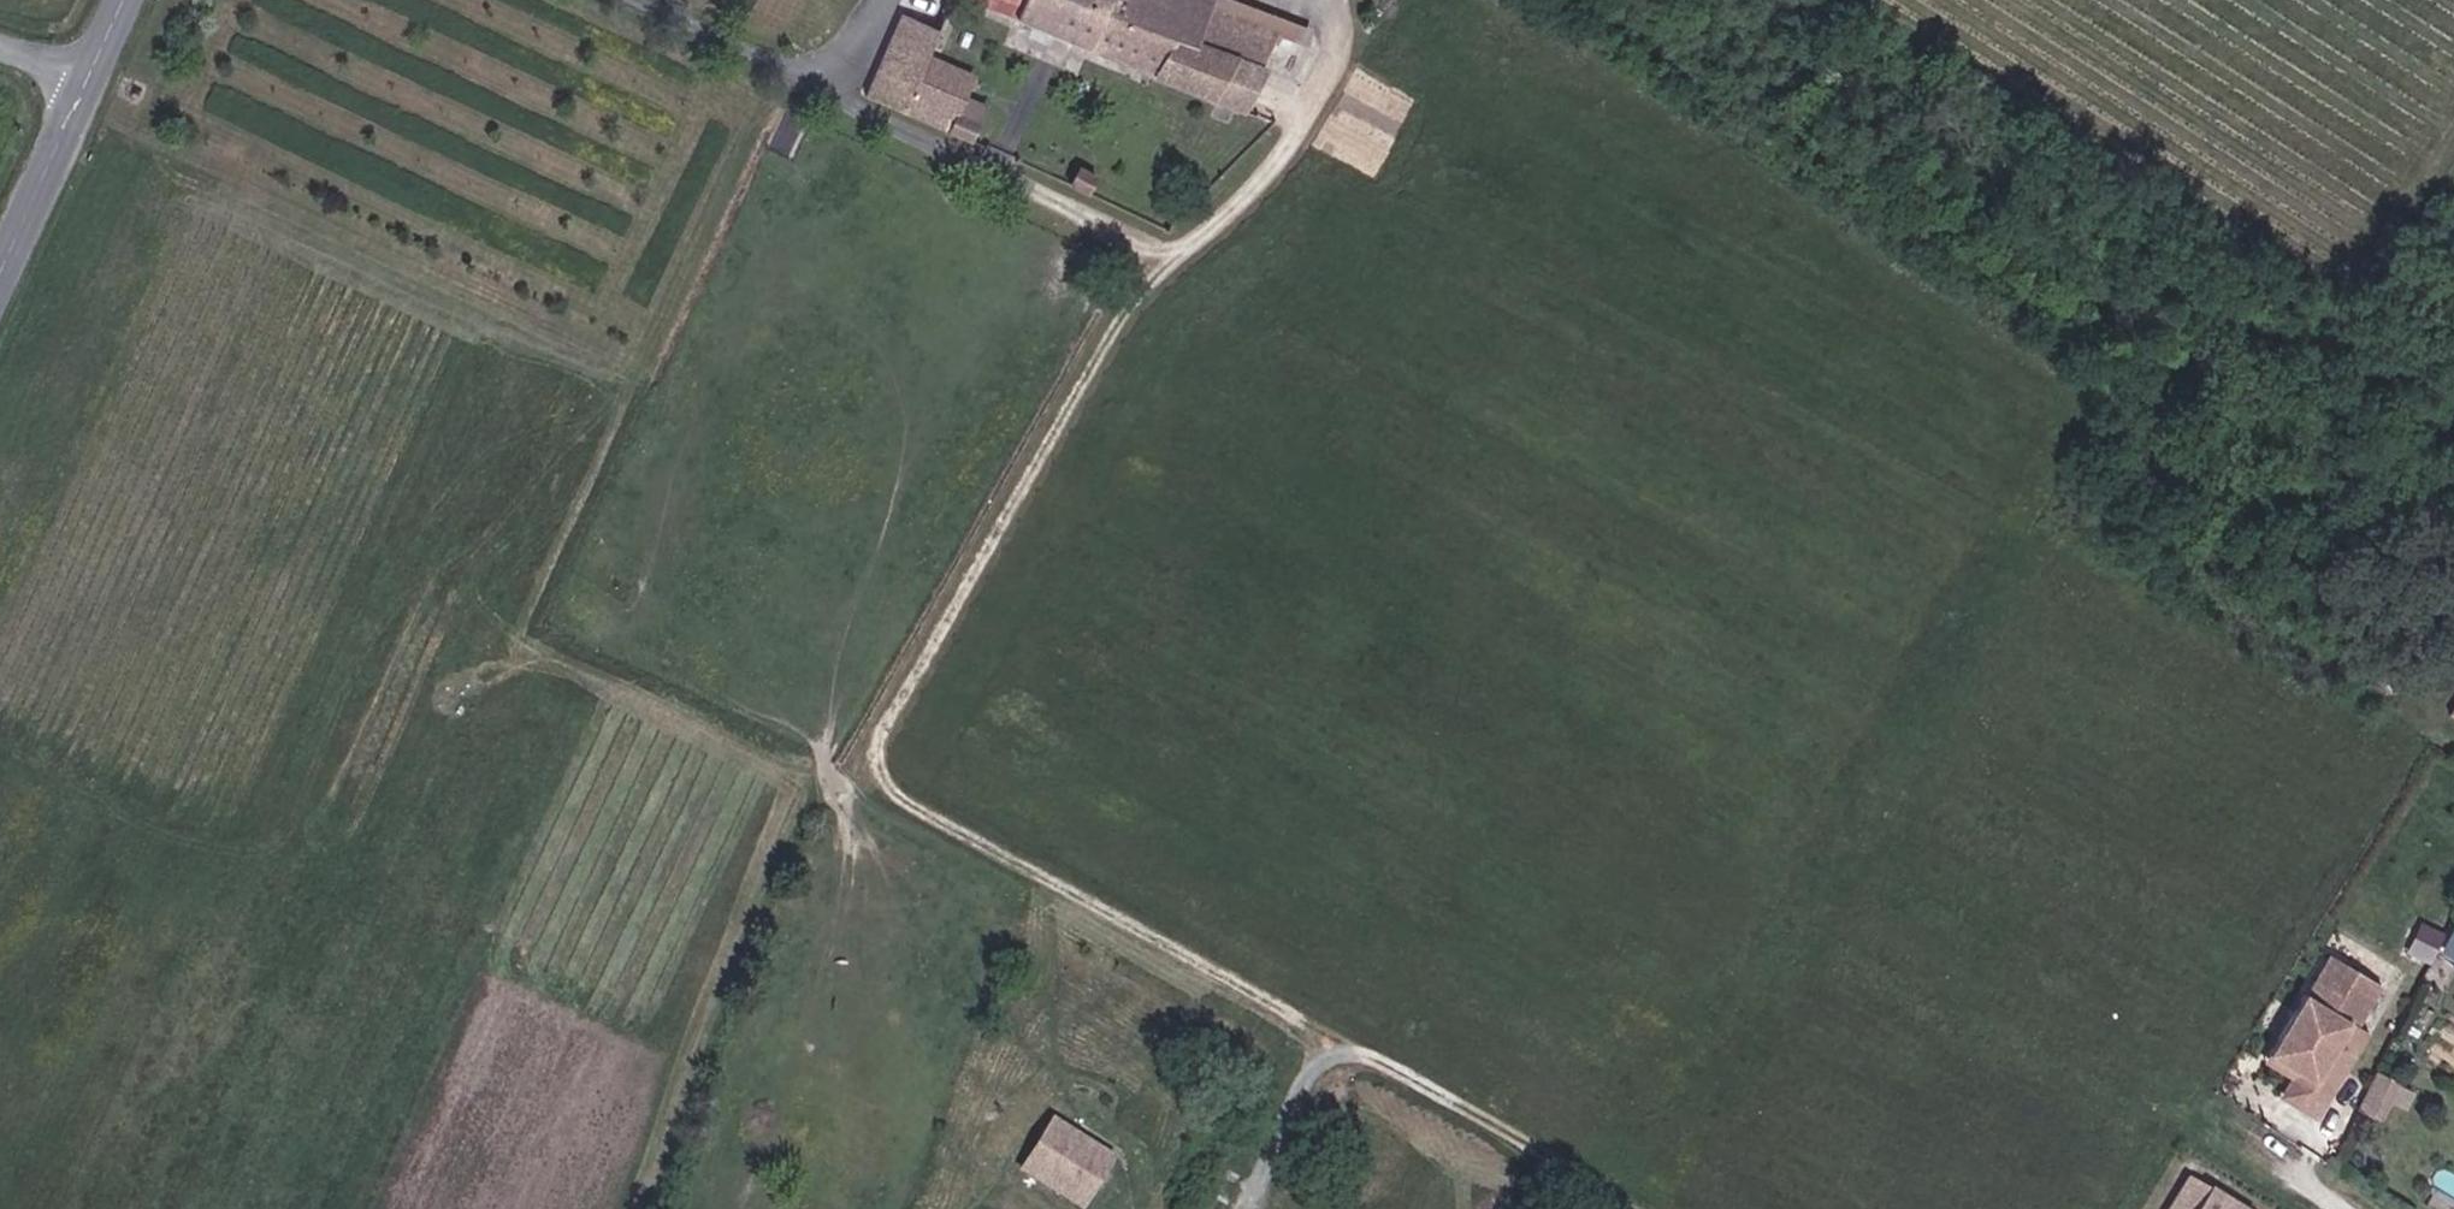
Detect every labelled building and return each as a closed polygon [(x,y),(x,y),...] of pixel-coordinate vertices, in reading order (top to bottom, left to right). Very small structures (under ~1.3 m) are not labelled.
[(1215,101),(1239,57),(1262,65),(1278,36),(1280,33),(1211,8),(1214,0),(974,0),(1215,101)] [(1211,8),(1280,33),(1278,36),(1306,48),(1312,33),(1225,0),(1214,0),(1211,8)] [(959,115),(966,99),(919,79),(928,57),(939,32),(902,15),(866,96),(971,142),(979,124),(959,115)] [(919,79),(966,99),(975,78),(928,57),(919,79)] [(1239,57),(1215,101),(1243,111),(1266,66),(1262,65),(1239,57)] [(1117,141),(1126,146),(1135,132),(1126,126),(1117,141)] [(1079,168),(1070,186),(1086,194),(1095,176),(1079,168)] [(2303,1076),(2288,1102),(2318,1120),(2368,1033),(2358,1027),(2383,986),(2347,965),(2323,1006),(2305,995),(2269,1056),(2303,1076)] [(2303,1076),(2269,1056),(2265,1063),(2292,1079),(2281,1098),(2288,1102),(2303,1076)] [(2379,1075),(2362,1108),(2382,1118),(2399,1085),(2379,1075)] [(1039,1114),(1014,1170),(1091,1203),(1115,1146),(1039,1114)] [(2193,1176),(2173,1208),(2245,1208),(2193,1176)]
